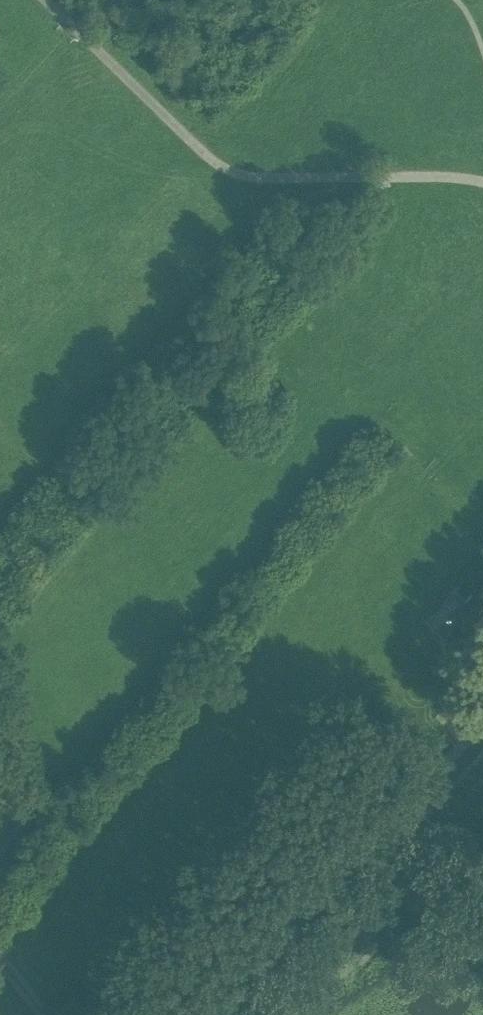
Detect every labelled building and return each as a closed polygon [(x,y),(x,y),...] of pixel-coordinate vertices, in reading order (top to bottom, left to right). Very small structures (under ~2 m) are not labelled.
[(470,606),(457,593),(431,621),(445,633),(470,606)]
